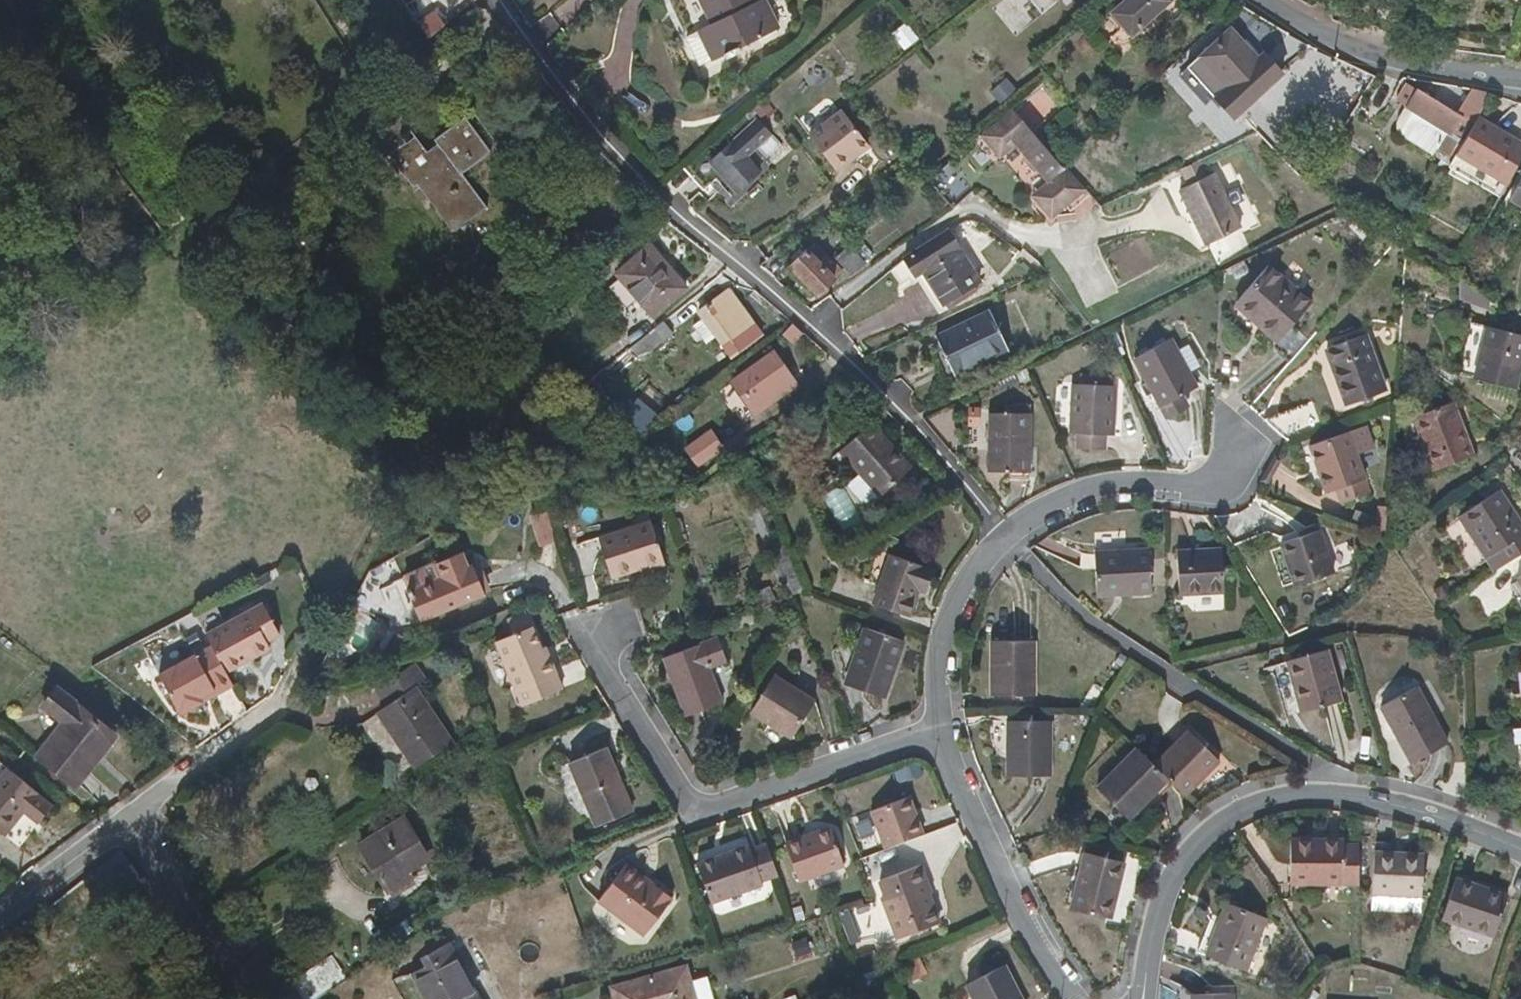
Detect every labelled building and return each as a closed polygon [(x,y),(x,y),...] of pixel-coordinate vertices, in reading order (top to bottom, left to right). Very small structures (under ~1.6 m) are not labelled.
[(432,8),(443,0),(426,0),(432,8)] [(713,23),(700,30),(715,60),(779,28),(766,0),(762,0),(758,1),(758,0),(702,0),(713,23)] [(1113,12),(1132,33),(1170,0),(1127,0),(1113,12)] [(891,26),(902,44),(917,35),(906,17),(891,26)] [(549,85),(502,23),(492,32),(506,51),(511,50),(527,73),(512,84),(526,103),(549,85)] [(1283,72),(1265,54),(1260,59),(1232,29),(1202,56),(1228,87),(1218,97),(1236,115),(1283,72)] [(1406,105),(1417,88),(1407,82),(1396,99),(1406,105)] [(1442,148),(1461,116),(1469,103),(1451,93),(1419,85),(1417,88),(1406,105),(1399,117),(1400,134),(1433,153),(1437,146),(1442,148)] [(1036,86),(1024,102),(1036,111),(1048,95),(1036,86)] [(1461,116),(1476,124),(1479,118),(1493,93),(1476,90),(1469,103),(1461,116)] [(1012,109),(987,130),(985,139),(996,151),(1008,152),(1017,144),(1048,182),(1038,191),(1036,200),(1049,215),(1054,215),(1083,188),(1063,163),(1060,166),(1012,109)] [(833,127),(820,112),(812,118),(825,134),(833,127)] [(415,137),(408,142),(399,133),(401,119),(371,143),(374,147),(372,156),(384,158),(399,178),(404,174),(414,187),(417,184),(454,232),(486,207),(462,175),(491,152),(466,117),(435,141),(438,145),(427,153),(415,137)] [(1476,124),(1457,154),(1499,179),(1520,141),(1479,118),(1476,124)] [(1508,184),(1520,164),(1520,141),(1499,179),(1508,184)] [(762,171),(736,142),(695,177),(706,189),(722,176),(737,192),(762,171)] [(955,172),(937,191),(956,208),(974,189),(955,172)] [(1214,173),(1180,190),(1207,245),(1240,228),(1214,173)] [(1085,191),(1083,188),(1054,215),(1058,215),(1066,207),(1085,191)] [(1071,212),(1090,196),(1085,191),(1066,207),(1071,212)] [(907,257),(908,259),(918,275),(924,271),(945,303),(980,280),(949,231),(907,257)] [(201,243),(191,241),(190,250),(196,257),(205,248),(201,243)] [(805,255),(796,264),(793,268),(820,294),(843,270),(817,243),(805,255)] [(686,287),(652,246),(618,274),(652,315),(686,287)] [(867,263),(852,247),(838,258),(854,274),(867,263)] [(792,259),(796,264),(805,255),(800,251),(792,259)] [(1263,330),(1278,342),(1312,302),(1270,266),(1238,302),(1265,327),(1263,330)] [(608,287),(625,305),(634,297),(618,279),(608,287)] [(698,312),(725,349),(757,326),(729,289),(698,312)] [(1008,352),(990,310),(937,335),(939,340),(927,347),(943,383),(1008,352)] [(1474,378),(1517,389),(1520,373),(1520,334),(1488,326),(1474,378)] [(1368,335),(1336,347),(1342,365),(1334,368),(1347,407),(1389,390),(1368,335)] [(1135,360),(1161,407),(1198,387),(1173,340),(1135,360)] [(1342,365),(1336,347),(1327,351),(1334,368),(1342,365)] [(773,353),(735,380),(756,412),(796,384),(773,353)] [(1117,388),(1072,386),(1071,433),(1077,433),(1076,448),(1107,450),(1108,435),(1115,435),(1117,388)] [(1474,455),(1454,403),(1401,423),(1420,475),(1474,455)] [(1031,473),(1032,414),(991,414),(989,471),(1031,473)] [(881,496),(911,469),(872,425),(842,451),(881,496)] [(710,427),(695,441),(712,458),(726,445),(710,427)] [(1371,492),(1349,433),(1310,447),(1326,491),(1334,489),(1340,504),(1371,492)] [(1520,554),(1520,522),(1501,492),(1460,516),(1468,531),(1456,539),(1473,568),(1500,552),(1507,564),(1520,554)] [(558,542),(549,513),(533,518),(543,547),(558,542)] [(599,541),(611,579),(663,563),(651,525),(599,541)] [(1281,544),(1295,587),(1336,574),(1322,531),(1281,544)] [(1225,594),(1222,548),(1177,550),(1179,596),(1225,594)] [(1152,592),(1150,552),(1096,554),(1097,594),(1152,592)] [(422,621),(504,587),(491,556),(471,564),(466,553),(441,564),(408,577),(412,588),(409,590),(422,621)] [(789,599),(806,593),(790,556),(787,557),(772,563),(781,587),(783,586),(789,599)] [(891,556),(874,602),(910,616),(919,591),(926,594),(934,570),(891,556)] [(755,596),(760,610),(777,604),(771,590),(755,596)] [(225,624),(205,634),(211,645),(226,672),(269,646),(266,641),(279,634),(262,603),(225,624)] [(220,614),(200,625),(205,634),(225,624),(220,614)] [(514,635),(530,628),(523,614),(507,620),(514,635)] [(543,660),(539,650),(530,628),(514,635),(496,642),(523,707),(561,691),(555,674),(556,674),(549,657),(543,660)] [(864,628),(845,684),(884,699),(905,642),(864,628)] [(726,663),(716,638),(664,657),(686,717),(722,704),(710,669),(726,663)] [(993,642),(993,696),(1035,696),(1036,642),(993,642)] [(226,672),(211,645),(159,675),(180,715),(202,702),(200,698),(230,681),(226,672)] [(545,647),(539,650),(543,660),(549,657),(545,647)] [(1302,712),(1344,701),(1330,650),(1288,661),(1302,712)] [(363,725),(397,777),(451,740),(417,689),(427,682),(415,664),(376,690),(388,709),(363,725)] [(816,700),(777,676),(752,715),(791,738),(816,700)] [(230,681),(200,698),(202,702),(233,685),(230,681)] [(1449,744),(1418,687),(1381,708),(1412,764),(1449,744)] [(119,736),(59,688),(43,707),(63,722),(38,755),(77,788),(119,736)] [(1052,721),(1009,721),(1009,776),(1052,775),(1052,721)] [(1170,779),(1186,796),(1220,761),(1189,730),(1155,765),(1170,779)] [(1170,779),(1155,765),(1136,747),(1097,787),(1129,820),(1170,779)] [(633,810),(607,749),(570,764),(596,826),(633,810)] [(917,765),(902,770),(906,780),(920,775),(917,765)] [(9,768),(0,779),(0,831),(7,837),(25,814),(38,824),(54,804),(9,768)] [(870,812),(885,849),(922,834),(908,796),(870,812)] [(428,857),(404,817),(361,844),(379,875),(375,878),(384,894),(421,870),(418,863),(428,857)] [(830,827),(802,838),(804,842),(831,831),(830,827)] [(804,842),(802,838),(786,844),(800,882),(846,865),(831,831),(804,842)] [(1359,884),(1359,846),(1344,846),(1344,841),(1293,841),(1293,883),(1359,884)] [(779,876),(767,844),(751,851),(749,846),(697,866),(712,907),(765,887),(764,883),(779,876)] [(1376,851),(1373,909),(1423,912),(1425,854),(1376,851)] [(1084,853),(1071,908),(1112,919),(1127,864),(1084,853)] [(536,869),(540,880),(551,877),(546,865),(536,869)] [(625,866),(622,871),(651,892),(655,886),(625,866)] [(884,899),(901,943),(942,926),(925,884),(929,883),(923,866),(881,883),(887,898),(884,899)] [(651,892),(622,871),(598,903),(647,938),(674,899),(655,886),(651,892)] [(1457,879),(1443,920),(1494,937),(1508,895),(1457,879)] [(1207,956),(1246,971),(1266,919),(1227,904),(1207,956)] [(878,922),(873,906),(861,909),(866,925),(878,922)] [(391,930),(400,944),(428,927),(417,912),(391,930)] [(794,955),(812,953),(810,938),(792,940),(794,955)] [(451,942),(421,957),(425,966),(411,974),(424,998),(482,998),(451,942)] [(304,998),(316,998),(346,979),(332,955),(293,980),(304,998)] [(927,974),(919,956),(905,962),(914,980),(927,974)] [(968,984),(976,998),(1021,998),(1004,966),(968,984)] [(685,967),(614,987),(617,998),(694,998),(685,967)]
